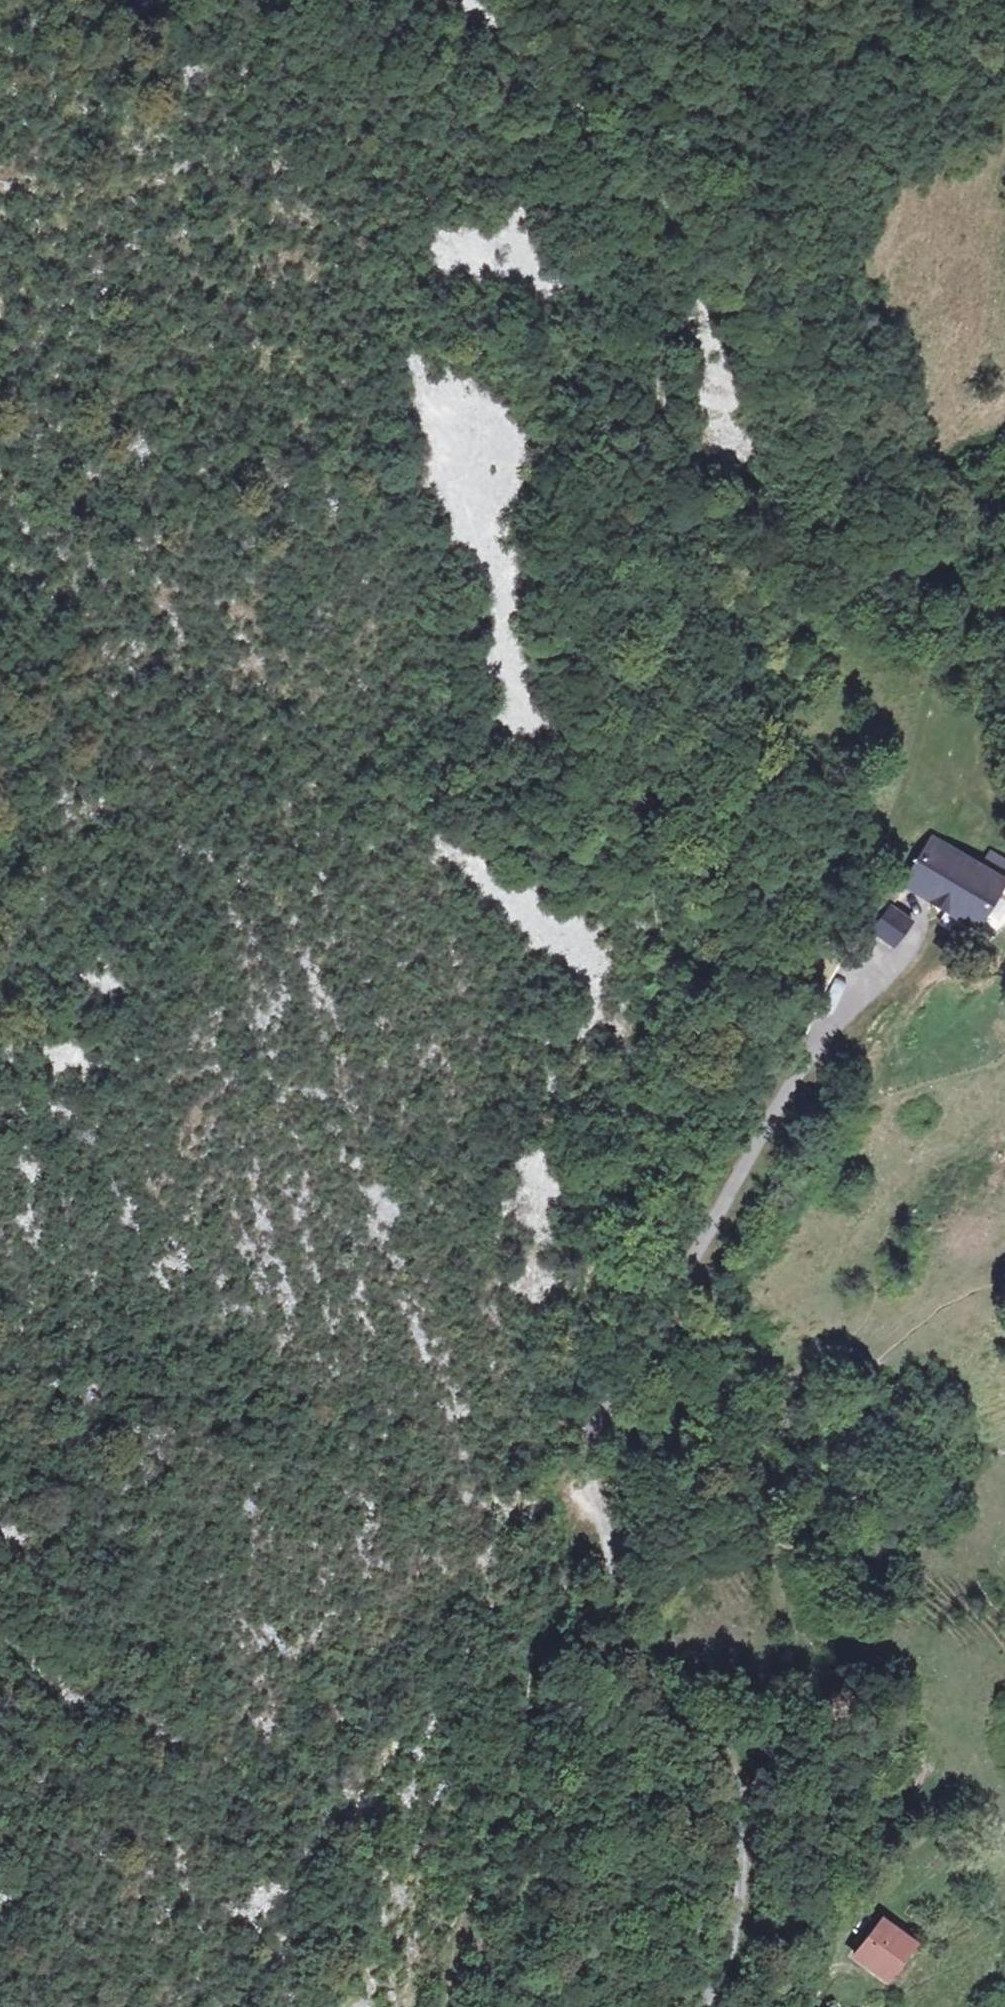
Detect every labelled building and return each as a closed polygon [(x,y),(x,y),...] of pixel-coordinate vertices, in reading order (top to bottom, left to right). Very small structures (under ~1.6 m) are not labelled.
[(899,887),(968,929),(996,881),(989,878),(998,864),(979,853),(972,867),(925,840),(899,887)] [(861,939),(885,953),(900,928),(875,915),(861,939)] [(854,1960),(885,1983),(910,1949),(879,1926),(854,1960)]
